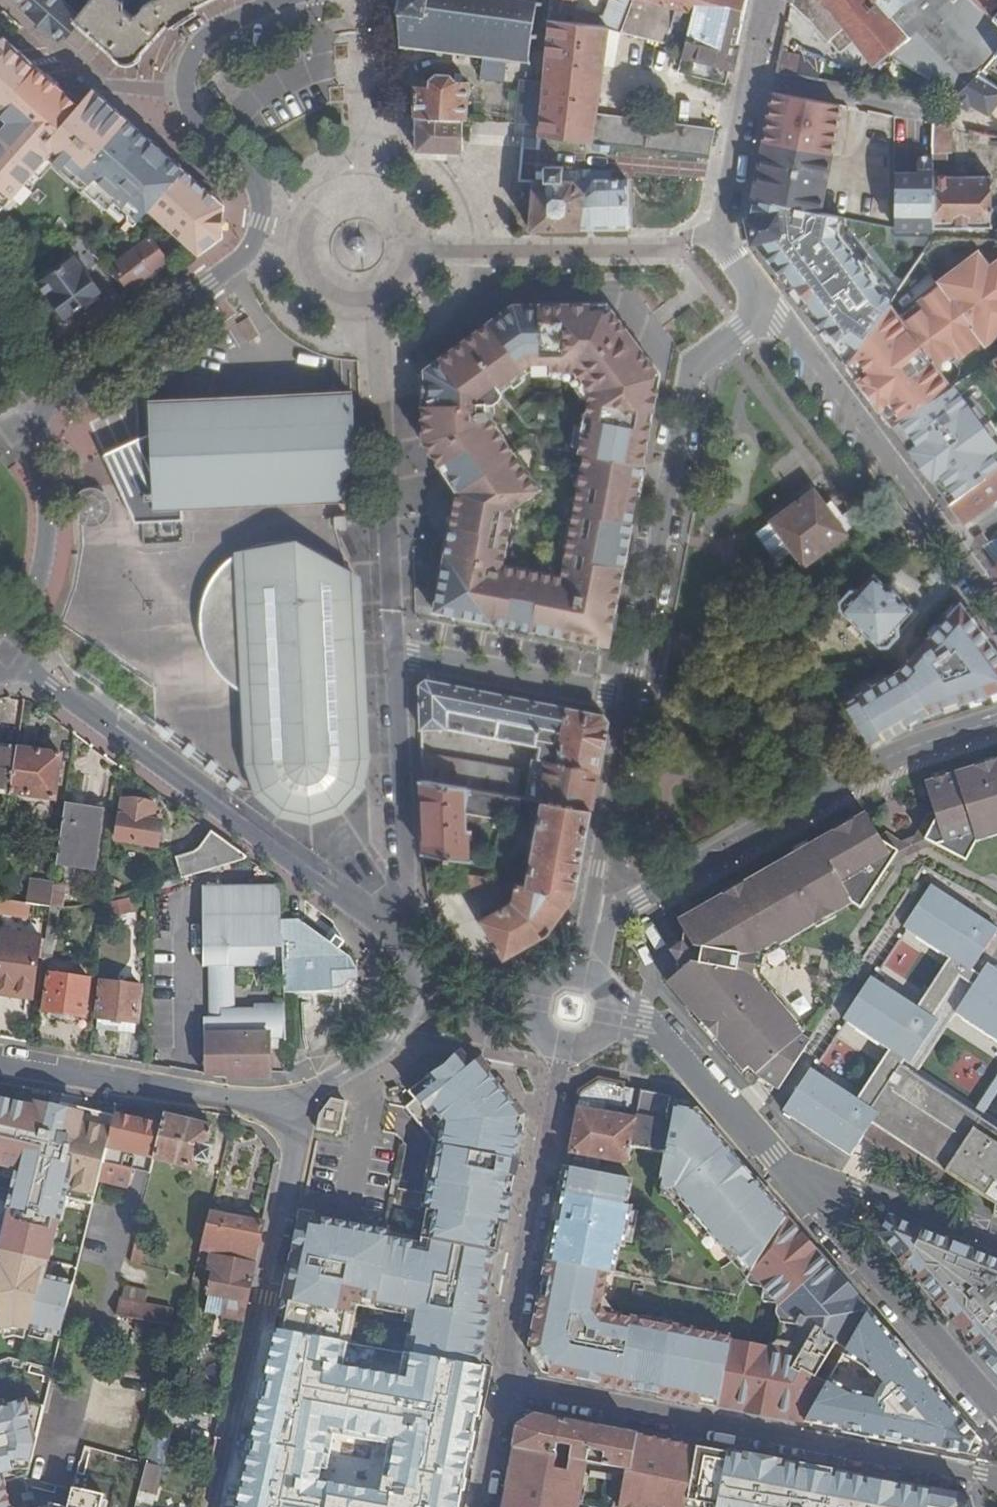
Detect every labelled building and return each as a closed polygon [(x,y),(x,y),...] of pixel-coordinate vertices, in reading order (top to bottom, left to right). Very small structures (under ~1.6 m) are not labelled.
[(64,0),(20,0),(61,37),(69,27),(76,18),(117,53),(122,57),(127,58),(132,57),(138,52),(142,48),(168,19),(195,3),(202,0),(151,0),(145,4),(134,17),(125,9),(124,1),(123,0),(91,0),(80,14),(69,4),(64,0)] [(400,4),(395,4),(395,10),(400,10),(400,46),(412,48),(416,52),(422,49),(436,50),(436,57),(443,57),(443,51),(458,52),(458,61),(465,61),(466,53),(481,55),(480,78),(506,81),(508,59),(527,60),(529,63),(532,62),(530,58),(532,37),(538,37),(538,31),(534,31),(536,4),(542,4),(543,0),(400,0),(400,4)] [(548,20),(565,22),(567,11),(574,12),(576,0),(549,0),(548,20)] [(618,0),(609,0),(602,19),(598,18),(599,13),(580,11),(576,16),(575,24),(607,28),(621,31),(632,0),(618,0)] [(621,31),(675,45),(677,46),(681,31),(735,45),(745,0),(632,0),(621,31)] [(873,0),(790,0),(789,4),(795,9),(807,20),(827,41),(829,39),(839,51),(854,37),(875,65),(889,54),(915,70),(922,58),(873,0)] [(922,58),(915,70),(957,96),(977,73),(978,74),(996,52),(996,25),(970,0),(873,0),(922,58)] [(992,15),(996,10),(996,0),(977,0),(992,15)] [(565,22),(548,20),(542,80),(538,124),(537,135),(591,142),(594,123),(672,134),(670,153),(709,158),(715,130),(595,114),(607,28),(575,24),(565,22)] [(735,45),(681,31),(677,46),(681,47),(731,60),(735,45)] [(0,38),(0,113),(0,114),(0,210),(13,195),(20,201),(55,161),(97,199),(100,195),(111,205),(112,205),(134,225),(148,209),(174,233),(198,254),(222,237),(224,205),(92,88),(79,103),(4,36),(0,38)] [(677,46),(675,45),(671,62),(676,65),(681,47),(677,46)] [(731,60),(681,47),(676,65),(674,71),(726,84),(731,60)] [(774,72),(815,76),(817,56),(776,52),(774,72)] [(977,73),(957,96),(976,109),(982,103),(984,105),(996,93),(996,87),(978,74),(977,73)] [(431,87),(423,87),(415,86),(415,116),(463,119),(463,118),(466,118),(467,96),(468,89),(468,82),(454,82),(449,76),(437,75),(431,80),(431,87)] [(534,80),(519,79),(514,123),(538,124),(542,80),(534,80)] [(838,105),(772,93),(753,198),(794,206),(819,211),(838,105)] [(905,118),(891,115),(892,144),(905,144),(905,118)] [(463,119),(415,116),(416,150),(463,152),(463,119)] [(921,120),(905,118),(905,144),(892,144),(892,153),(933,154),(933,145),(920,145),(921,120)] [(933,123),(921,120),(920,145),(933,145),(933,123)] [(672,134),(594,123),(591,142),(594,143),(609,145),(670,153),(672,134)] [(933,154),(933,162),(947,162),(947,153),(950,153),(950,126),(933,123),(933,145),(933,154)] [(536,147),(521,146),(518,180),(532,181),(533,178),(536,147)] [(563,166),(544,166),(544,178),(533,178),(532,181),(529,229),(628,229),(627,179),(612,179),(612,170),(588,170),(563,170),(563,166)] [(933,176),(892,175),(893,225),(934,225),(933,176)] [(990,176),(933,176),(934,225),(991,226),(991,222),(990,176)] [(794,206),(753,198),(743,242),(845,361),(887,304),(819,211),(794,206)] [(71,258),(39,282),(65,316),(82,303),(86,308),(100,298),(97,292),(100,290),(86,270),(102,259),(83,234),(67,234),(71,258)] [(150,238),(113,266),(129,287),(166,259),(150,238)] [(845,361),(891,425),(950,388),(937,373),(962,354),(963,356),(984,341),(986,344),(996,335),(996,262),(989,268),(978,254),(939,283),(941,285),(921,300),(922,301),(898,319),(887,304),(845,361)] [(472,515),(452,516),(434,610),(610,644),(660,374),(610,308),(605,312),(605,303),(537,304),(537,308),(525,308),(514,308),(492,324),(490,321),(489,322),(440,358),(442,360),(446,366),(438,372),(434,366),(421,376),(421,377),(422,398),(424,441),(446,474),(459,477),(459,478),(471,480),(471,489),(472,515)] [(442,360),(434,366),(438,372),(446,366),(442,360)] [(169,383),(157,382),(158,403),(150,403),(152,431),(104,453),(135,522),(183,520),(183,504),(357,495),(352,405),(352,394),(170,402),(169,383)] [(949,504),(996,469),(996,443),(954,385),(950,388),(891,425),(949,504)] [(949,504),(964,524),(996,498),(996,469),(949,504)] [(472,515),(471,489),(471,480),(459,478),(452,516),(472,515)] [(86,488),(77,494),(79,520),(86,525),(98,525),(106,518),(104,492),(96,488),(86,488)] [(814,490),(772,521),(773,522),(803,563),(846,533),(836,519),(825,504),(814,490)] [(842,514),(831,500),(825,504),(836,519),(842,514)] [(773,522),(766,527),(796,568),(803,563),(773,522)] [(980,533),(974,538),(980,546),(986,541),(980,533)] [(983,545),(996,566),(996,565),(996,538),(983,545)] [(251,671),(355,666),(352,594),(351,582),(347,576),(341,567),(335,561),(328,555),(318,549),(308,545),(299,542),(289,540),(281,540),(269,541),(260,542),(252,545),(242,550),(234,555),(225,562),(218,569),(212,578),(208,586),(204,597),(201,606),(201,614),(201,621),(250,642),(250,652),(245,654),(245,670),(251,671)] [(922,621),(872,576),(859,589),(850,589),(839,601),(840,608),(880,646),(888,645),(898,634),(908,637),(922,621)] [(265,789),(260,781),(251,783),(254,792),(279,815),(311,822),(342,811),(364,787),(370,757),(362,593),(352,594),(355,666),(360,756),(357,757),(357,765),(354,774),(350,783),(344,792),(336,799),(329,805),(319,809),(309,810),(299,810),(290,807),(281,802),(273,797),(271,795),(265,789)] [(843,703),(870,746),(932,711),(996,689),(996,653),(961,603),(887,672),(843,703)] [(250,642),(201,621),(201,626),(202,636),(205,646),(209,656),(213,663),(220,672),(227,679),(234,685),(243,691),(252,694),(251,671),(245,670),(245,654),(250,652),(250,642)] [(357,765),(357,757),(360,756),(355,666),(251,671),(252,694),(253,717),(255,763),(257,773),(260,781),(265,789),(271,795),(273,797),(281,802),(290,807),(299,810),(309,810),(319,809),(329,805),(336,799),(344,792),(350,783),(354,774),(357,765)] [(538,759),(533,758),(526,797),(542,800),(526,883),(516,882),(513,900),(480,919),(503,958),(547,933),(575,895),(575,892),(591,808),(598,770),(607,720),(603,714),(426,679),(420,684),(421,728),(445,727),(540,745),(538,758),(538,759)] [(11,794),(18,750),(0,747),(0,793),(11,794)] [(61,756),(18,750),(11,794),(55,800),(61,756)] [(502,823),(504,810),(519,813),(522,796),(515,795),(520,770),(422,753),(422,779),(421,779),(425,853),(468,860),(466,812),(495,817),(494,825),(501,826),(497,846),(509,848),(513,825),(502,823)] [(933,843),(959,857),(967,841),(976,839),(977,842),(996,835),(996,760),(925,783),(935,813),(938,823),(933,825),(925,839),(933,843)] [(156,806),(123,801),(117,840),(158,847),(162,824),(153,822),(154,815),(156,806)] [(103,811),(65,805),(57,865),(94,870),(103,811)] [(881,839),(880,838),(866,813),(853,821),(855,824),(837,834),(835,831),(789,858),(791,861),(778,868),(779,871),(710,911),(707,905),(687,916),(684,932),(682,943),(670,952),(679,963),(677,974),(673,989),(689,1008),(694,1003),(749,1067),(756,1075),(779,1090),(810,1043),(801,1037),(800,1038),(793,1030),(798,1025),(770,992),(768,995),(754,978),(765,968),(757,955),(777,943),(778,946),(816,924),(814,921),(831,911),(833,914),(852,904),(850,901),(857,897),(865,902),(890,864),(891,862),(878,852),(876,853),(871,845),(881,839)] [(887,833),(880,838),(881,839),(871,845),(876,853),(878,852),(891,862),(890,864),(933,843),(925,839),(933,825),(938,823),(935,813),(927,815),(917,836),(900,842),(887,833)] [(163,817),(154,815),(153,822),(162,824),(163,817)] [(194,853),(176,858),(182,877),(247,857),(212,832),(200,848),(194,853)] [(966,860),(977,842),(976,839),(967,841),(959,857),(966,860)] [(776,865),(707,905),(710,911),(779,871),(778,868),(776,865)] [(486,877),(456,871),(454,885),(484,891),(486,877)] [(67,886),(54,885),(51,906),(60,908),(63,908),(67,886)] [(936,1165),(937,1164),(946,1170),(945,1171),(996,1204),(994,1215),(996,1216),(996,1129),(981,1118),(996,1094),(996,969),(988,963),(980,976),(972,971),(996,932),(996,928),(931,885),(904,927),(949,956),(916,1007),(871,977),(843,1019),(889,1049),(856,1099),(811,1069),(783,1111),(851,1155),(864,1135),(885,1149),(893,1137),(936,1165)] [(280,886),(204,887),(204,966),(209,966),(209,1018),(204,1019),(205,1075),(228,1079),(270,1078),(269,1044),(278,1043),(286,1043),(285,1009),(235,1009),(234,966),(283,966),(282,920),(280,886)] [(860,909),(865,902),(857,897),(850,901),(852,904),(860,909)] [(0,898),(0,913),(28,918),(30,910),(38,911),(39,904),(0,898)] [(128,898),(109,903),(112,918),(132,913),(128,898)] [(60,908),(51,906),(50,913),(59,914),(60,908)] [(59,914),(50,913),(44,957),(52,958),(59,914)] [(299,920),(282,920),(283,966),(285,994),(334,991),(334,989),(333,972),(358,971),(351,958),(299,920)] [(5,925),(0,959),(0,967),(36,971),(41,937),(18,934),(19,927),(5,925)] [(827,979),(820,969),(810,975),(817,986),(827,979)] [(358,971),(333,972),(334,989),(338,988),(341,987),(345,985),(348,983),(350,980),(353,981),(356,980),(358,977),(358,971)] [(56,974),(49,973),(44,1010),(66,1014),(65,1021),(84,1024),(91,979),(73,977),(56,974)] [(668,983),(673,989),(677,974),(668,983)] [(142,986),(102,982),(98,1018),(137,1023),(142,986)] [(744,1072),(749,1067),(694,1003),(689,1008),(744,1072)] [(137,1023),(98,1018),(97,1029),(136,1034),(137,1023)] [(389,1232),(303,1216),(280,1329),(345,1342),(353,1304),(408,1315),(401,1352),(476,1366),(478,1352),(487,1307),(482,1304),(492,1253),(497,1253),(523,1115),(479,1059),(454,1054),(409,1090),(415,1098),(406,1106),(435,1142),(437,1142),(430,1178),(437,1180),(424,1251),(417,1250),(418,1246),(388,1241),(389,1232)] [(531,1354),(543,1372),(718,1406),(804,1422),(826,1384),(815,1378),(835,1343),(846,1349),(868,1311),(786,1218),(741,1165),(694,1110),(673,1106),(675,1096),(641,1090),(635,1119),(618,1116),(619,1107),(630,1109),(634,1089),(599,1082),(581,1094),(570,1153),(549,1261),(531,1354)] [(12,1325),(61,1337),(74,1284),(47,1277),(66,1199),(92,1204),(99,1179),(111,1128),(81,1121),(84,1107),(60,1101),(58,1109),(34,1102),(33,1105),(0,1098),(0,1328),(12,1325)] [(323,1114),(319,1129),(343,1134),(349,1103),(334,1100),(323,1114)] [(162,1126),(114,1114),(111,1128),(99,1179),(128,1186),(132,1169),(136,1153),(154,1157),(162,1126)] [(212,1126),(164,1115),(162,1126),(154,1157),(154,1159),(193,1169),(196,1160),(209,1163),(212,1149),(207,1148),(212,1126)] [(936,1165),(893,1137),(885,1149),(938,1183),(945,1171),(946,1170),(937,1164),(936,1165)] [(154,1157),(136,1153),(132,1169),(150,1174),(154,1159),(154,1157)] [(237,1219),(210,1213),(200,1251),(256,1262),(264,1224),(252,1222),(253,1216),(238,1213),(237,1219)] [(891,1219),(880,1233),(996,1370),(996,1262),(891,1219)] [(148,1225),(140,1223),(130,1262),(138,1264),(148,1225)] [(256,1262),(200,1251),(197,1268),(214,1272),(209,1294),(227,1298),(223,1316),(243,1320),(256,1262)] [(227,1298),(209,1294),(206,1313),(223,1316),(227,1298)] [(174,1310),(120,1299),(116,1315),(139,1320),(136,1333),(150,1336),(153,1323),(170,1326),(174,1310)] [(849,1396),(826,1384),(804,1422),(977,1455),(981,1444),(868,1311),(846,1349),(883,1381),(873,1402),(849,1396)] [(483,1367),(476,1366),(401,1352),(397,1374),(341,1364),(345,1342),(280,1329),(237,1506),(457,1506),(483,1367)] [(124,1455),(44,1426),(54,1371),(10,1356),(0,1364),(0,1506),(114,1506),(124,1455)] [(192,1411),(167,1406),(163,1422),(189,1427),(192,1411)] [(619,1506),(686,1506),(697,1447),(637,1435),(535,1415),(517,1426),(513,1448),(502,1506),(578,1506),(586,1462),(626,1470),(619,1506)] [(714,1450),(704,1506),(970,1506),(968,1498),(714,1450)] [(140,1461),(131,1488),(151,1495),(160,1467),(140,1461)]
